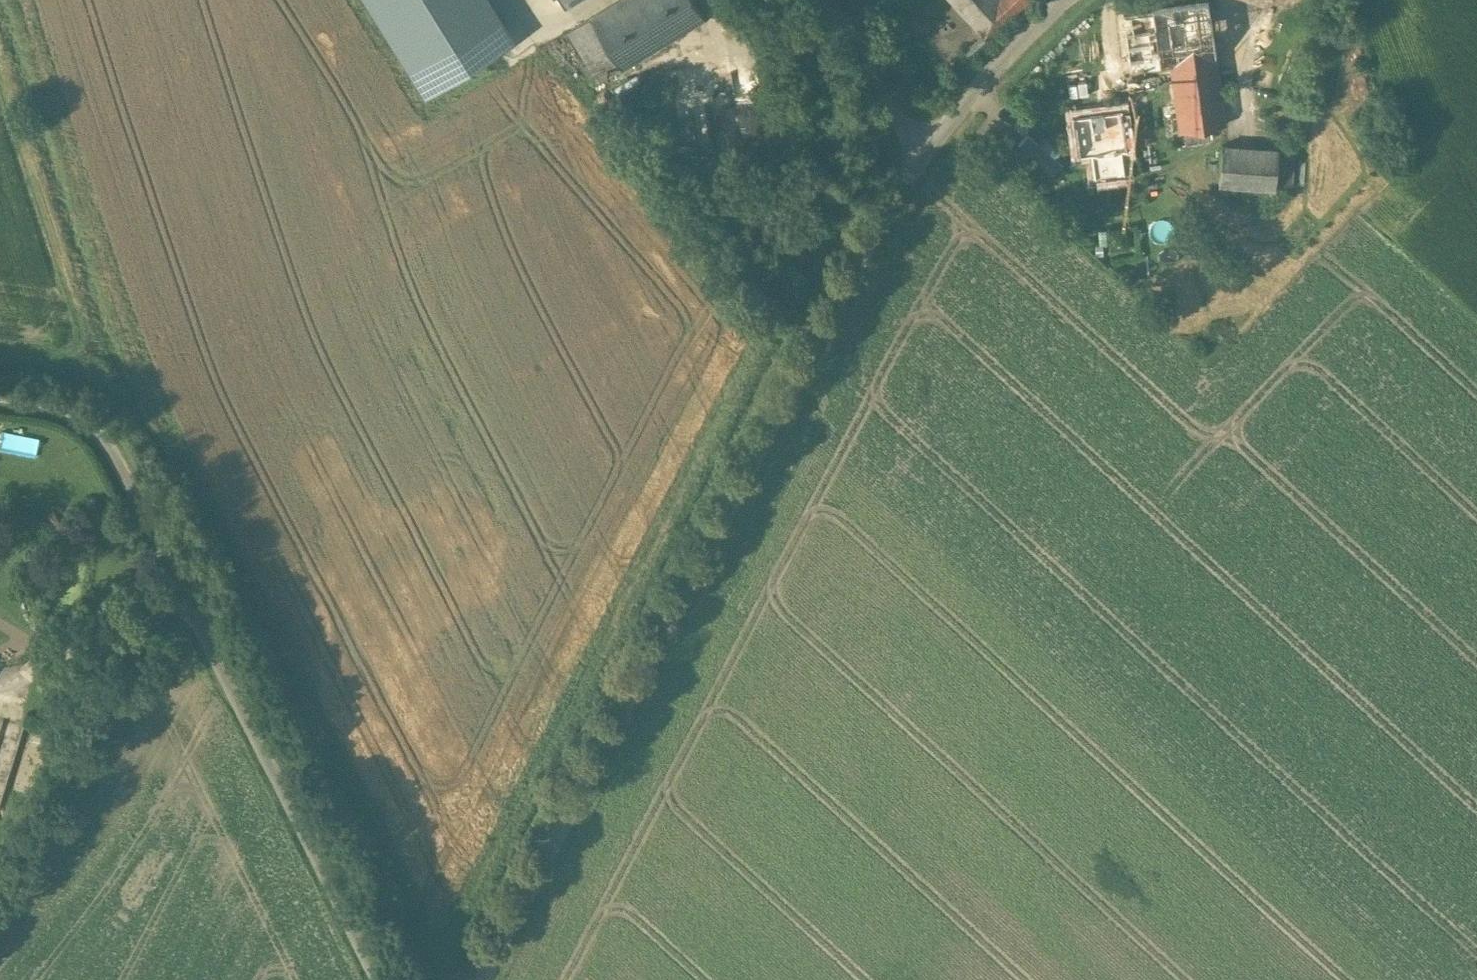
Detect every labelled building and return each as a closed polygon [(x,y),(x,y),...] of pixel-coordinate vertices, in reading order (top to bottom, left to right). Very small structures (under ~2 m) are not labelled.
[(426,91),(497,46),(467,0),(369,0),(426,91)] [(497,46),(514,36),(491,0),(467,0),(497,46)] [(538,23),(568,4),(565,0),(524,0),(538,23)] [(590,17),(621,66),(704,15),(695,0),(617,0),(590,17)] [(981,31),(986,37),(1012,14),(999,0),(952,0),(981,31)] [(1012,14),(1028,0),(999,0),(1012,14)] [(1208,2),(1122,14),(1130,72),(1168,67),(1216,60),(1208,2)] [(590,17),(570,29),(600,79),(621,66),(590,17)] [(1216,60),(1168,67),(1169,74),(1157,75),(1164,133),(1208,127),(1224,125),(1216,60)] [(1121,109),(1089,114),(1089,116),(1075,118),(1075,116),(1073,116),(1078,156),(1099,153),(1102,176),(1125,173),(1122,150),(1126,150),(1121,109)] [(1208,127),(1164,133),(1166,145),(1210,139),(1208,127)] [(1277,149),(1221,145),(1218,183),(1274,187),(1277,149)] [(1,449),(40,457),(44,437),(5,429),(1,449)]
